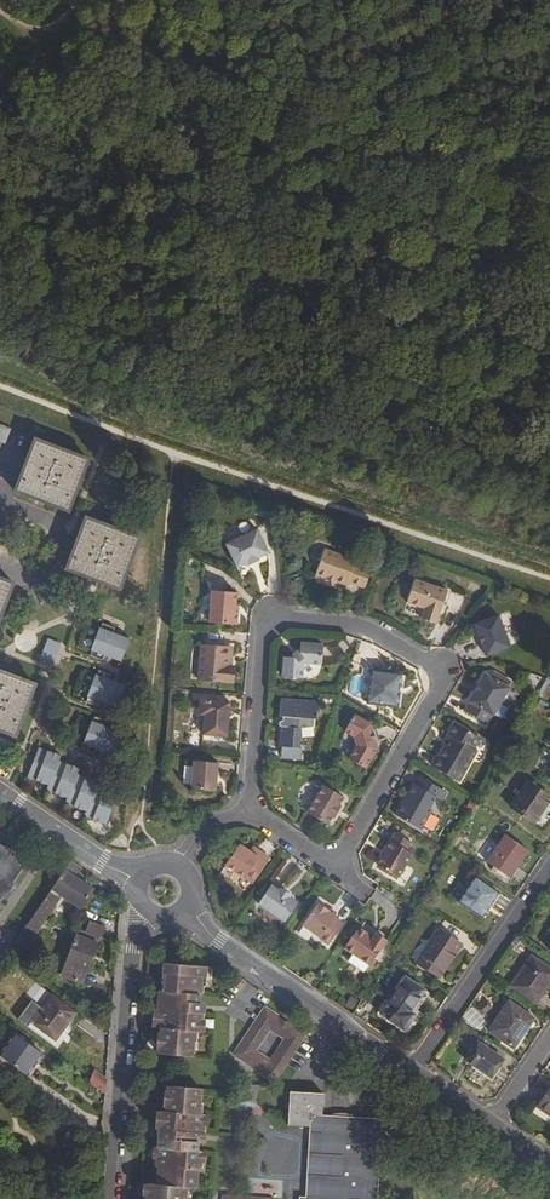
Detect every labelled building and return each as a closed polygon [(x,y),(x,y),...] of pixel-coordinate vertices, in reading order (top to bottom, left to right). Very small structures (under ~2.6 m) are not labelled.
[(0,425),(0,442),(7,445),(12,430),(0,425)] [(36,440),(16,493),(67,513),(87,461),(36,440)] [(84,521),(64,573),(118,594),(137,541),(84,521)] [(249,563),(260,558),(269,553),(259,532),(228,547),(239,568),(249,563)] [(324,550),(315,574),(325,578),(325,580),(335,583),(336,582),(345,585),(347,582),(365,589),(372,571),(353,564),(354,561),(324,550)] [(417,580),(408,602),(424,609),(420,619),(436,625),(449,593),(417,580)] [(11,587),(0,582),(0,614),(11,587)] [(236,612),(236,606),(237,593),(211,591),(211,594),(208,623),(238,625),(239,612),(236,612)] [(474,626),(479,637),(482,636),(485,643),(482,644),(487,656),(510,647),(498,616),(474,626)] [(89,650),(88,655),(100,659),(102,655),(119,661),(127,638),(111,632),(112,627),(100,623),(98,627),(97,627),(88,650),(89,650)] [(290,658),(285,658),(282,677),(302,679),(303,669),(308,664),(322,665),(324,645),(301,643),(301,650),(290,658)] [(45,646),(39,661),(52,666),(58,652),(45,646)] [(230,649),(203,646),(200,680),(231,683),(232,668),(229,668),(230,649)] [(86,697),(84,702),(96,706),(98,702),(115,708),(124,685),(107,679),(109,674),(96,669),(95,674),(93,673),(85,697),(86,697)] [(372,671),(367,705),(398,709),(400,693),(397,693),(398,689),(400,689),(401,675),(372,671)] [(528,682),(537,686),(542,677),(532,672),(528,682)] [(0,673),(0,733),(16,740),(34,685),(0,673)] [(495,680),(485,674),(469,701),(470,702),(466,710),(488,723),(493,715),(494,716),(501,703),(506,701),(511,693),(510,685),(512,682),(499,674),(495,680)] [(228,738),(229,725),(227,725),(227,716),(230,716),(231,703),(201,701),(197,736),(228,738)] [(281,701),(280,719),(283,719),(283,723),(280,723),(279,725),(278,725),(279,728),(280,729),(282,729),(281,749),(282,749),(281,760),(301,761),(302,750),(299,750),(301,731),(315,730),(315,721),(319,721),(320,704),(281,701)] [(80,748),(93,753),(95,749),(111,755),(120,732),(103,725),(105,721),(93,716),(91,721),(90,720),(81,743),(82,744),(80,748)] [(356,716),(346,734),(354,739),(357,747),(349,760),(366,770),(378,750),(372,725),(356,716)] [(452,737),(446,747),(440,758),(437,756),(432,766),(461,782),(479,751),(476,749),(482,738),(455,723),(449,735),(452,737)] [(452,737),(449,735),(443,745),(446,747),(452,737)] [(82,816),(104,825),(116,795),(95,787),(97,782),(76,774),(78,768),(57,760),(59,755),(37,747),(25,777),(46,785),(44,790),(65,798),(63,803),(84,811),(82,816)] [(218,765),(195,763),(192,792),(216,793),(218,765)] [(414,784),(395,816),(422,831),(433,811),(430,810),(437,799),(442,802),(447,793),(421,778),(417,786),(414,784)] [(549,803),(549,796),(529,783),(513,808),(536,823),(544,812),(549,803)] [(328,827),(333,820),(334,821),(342,809),(340,808),(345,799),(324,787),(308,815),(328,827)] [(468,807),(473,810),(477,802),(473,799),(468,807)] [(544,812),(536,823),(544,829),(549,820),(549,816),(547,814),(544,812)] [(387,851),(383,857),(378,866),(400,878),(414,855),(407,851),(412,843),(396,834),(391,842),(390,841),(385,849),(387,851)] [(507,836),(489,864),(510,879),(529,851),(507,836)] [(258,858),(250,853),(239,845),(225,865),(252,883),(270,859),(262,853),(258,858)] [(1,901),(8,906),(14,898),(8,895),(24,872),(9,861),(15,853),(6,847),(3,850),(0,848),(0,902),(1,901)] [(254,848),(250,853),(258,858),(262,853),(254,848)] [(72,861),(16,943),(22,947),(25,943),(27,944),(61,896),(81,909),(93,891),(74,878),(81,867),(72,861)] [(478,879),(462,903),(484,918),(501,894),(478,879)] [(285,923),(298,905),(290,899),(291,897),(281,890),(280,892),(271,886),(258,905),(285,923)] [(328,912),(329,910),(318,904),(303,926),(320,938),(320,940),(328,945),(343,925),(335,919),(336,917),(335,916),(328,912)] [(89,927),(85,937),(99,943),(100,943),(104,932),(89,927)] [(359,929),(346,949),(370,966),(388,941),(380,936),(377,941),(359,929)] [(455,950),(460,942),(441,929),(418,962),(441,978),(458,952),(455,950)] [(75,941),(60,980),(81,988),(99,943),(85,937),(72,932),(69,938),(75,941)] [(524,943),(517,938),(513,944),(520,949),(524,943)] [(455,950),(458,952),(463,944),(460,942),(455,950)] [(9,954),(15,958),(22,947),(16,943),(9,954)] [(513,987),(537,1004),(539,1001),(541,1002),(549,989),(549,971),(532,959),(513,987)] [(190,1002),(195,1002),(196,994),(198,994),(199,975),(203,975),(203,965),(160,961),(159,971),(163,971),(162,990),(168,990),(168,1000),(170,1000),(169,1013),(161,1013),(160,1026),(159,1042),(156,1042),(156,1053),(190,1055),(192,1030),(197,1030),(198,1012),(189,1011),(190,1002)] [(407,978),(384,1014),(407,1030),(416,1017),(411,1013),(426,991),(407,978)] [(28,990),(38,998),(45,989),(35,982),(28,990)] [(168,990),(162,990),(156,989),(153,1026),(160,1026),(161,1013),(169,1013),(170,1000),(168,1000),(168,990)] [(431,994),(426,991),(411,1013),(416,1017),(431,994)] [(350,995),(345,1005),(353,1009),(358,999),(350,995)] [(53,996),(32,1025),(56,1043),(77,1014),(53,996)] [(189,1011),(198,1012),(200,1012),(200,1002),(195,1002),(190,1002),(189,1011)] [(245,1060),(254,1047),(268,1027),(277,1013),(264,1004),(231,1051),(245,1060)] [(514,1049),(526,1030),(534,1020),(511,1004),(489,1036),(499,1042),(500,1040),(514,1049)] [(283,1037),(292,1023),(277,1013),(268,1027),(283,1037)] [(260,1071),(273,1079),(305,1032),(292,1023),(283,1037),(269,1058),(260,1071)] [(500,1040),(499,1042),(515,1053),(529,1033),(526,1030),(514,1049),(500,1040)] [(23,1072),(38,1051),(14,1035),(0,1055),(0,1056),(23,1072)] [(479,1043),(466,1061),(492,1078),(504,1060),(479,1043)] [(254,1047),(245,1060),(260,1071),(269,1058),(254,1047)] [(38,1051),(23,1072),(27,1075),(42,1054),(38,1051)] [(96,1071),(91,1083),(105,1093),(106,1080),(96,1071)] [(258,1101),(259,1085),(242,1084),(240,1099),(258,1101)] [(155,1147),(154,1165),(155,1165),(154,1185),(144,1184),(143,1198),(183,1198),(184,1186),(193,1186),(194,1167),(196,1168),(197,1149),(200,1149),(201,1131),(198,1131),(198,1123),(193,1123),(193,1114),(197,1114),(199,1087),(165,1085),(164,1095),(165,1096),(164,1112),(163,1126),(172,1126),(171,1140),(168,1140),(167,1148),(155,1147)] [(289,1094),(288,1126),(309,1127),(306,1198),(299,1198),(378,1198),(382,1120),(322,1117),(323,1096),(289,1094)] [(158,1111),(155,1147),(167,1148),(168,1140),(171,1140),(172,1126),(163,1126),(164,1112),(158,1111)] [(203,1115),(197,1114),(193,1114),(193,1123),(198,1123),(202,1124),(203,1115)]
